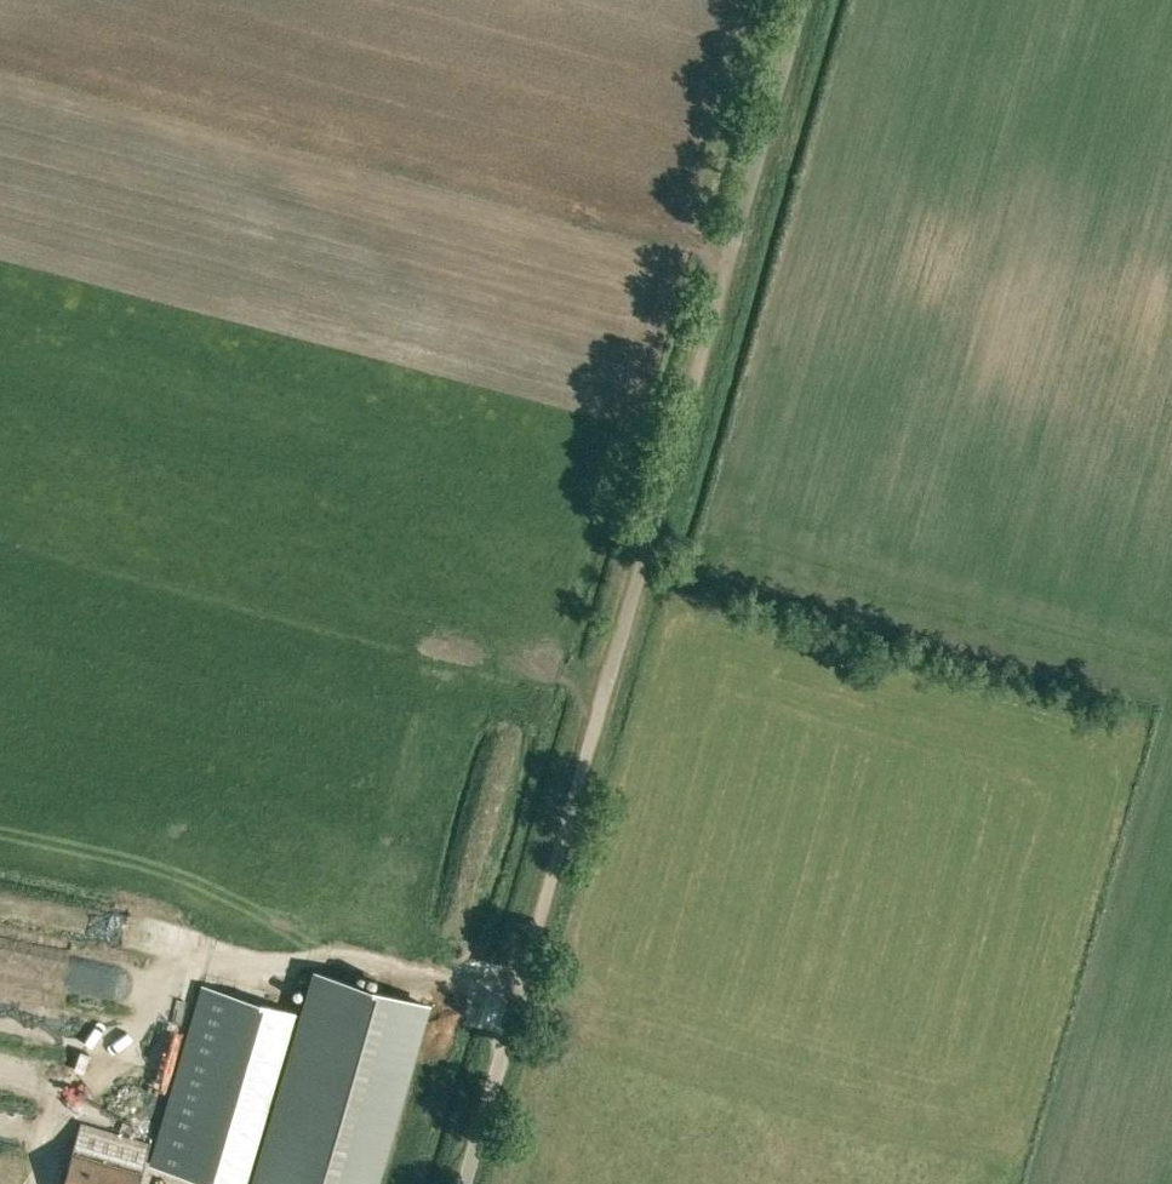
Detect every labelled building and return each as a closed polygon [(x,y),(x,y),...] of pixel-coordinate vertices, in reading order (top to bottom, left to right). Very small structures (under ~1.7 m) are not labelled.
[(152,1163),(223,1183),(372,1183),(425,1003),(324,974),(312,1018),(203,987),(152,1163)] [(134,1112),(151,1104),(144,1090),(127,1098),(134,1112)] [(151,1142),(81,1121),(63,1183),(139,1183),(151,1142)]
